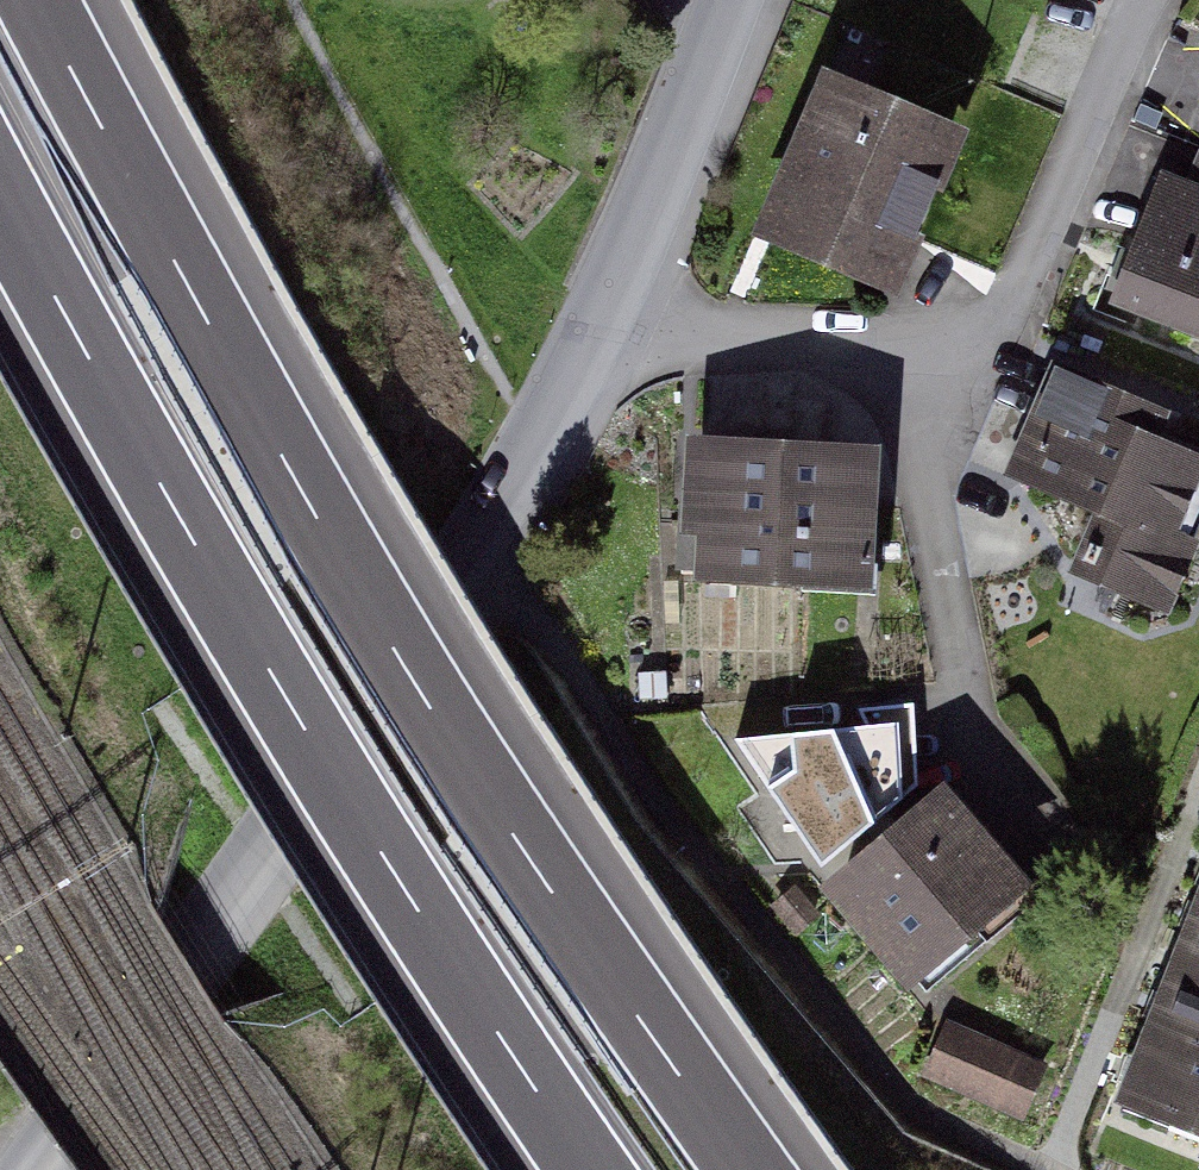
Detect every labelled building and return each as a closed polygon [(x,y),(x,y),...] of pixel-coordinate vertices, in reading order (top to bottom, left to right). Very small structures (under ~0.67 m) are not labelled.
[(948,140),(829,90),(771,225),(890,276),(948,140)] [(1186,149),(1174,179),(1145,168),(1092,301),(1198,343),(1198,154),(1186,149)] [(1061,371),(1019,471),(1103,506),(1074,574),(1164,611),(1198,528),(1198,476),(1146,453),(1162,414),(1061,371)] [(868,453),(672,444),(667,540),(685,541),(684,567),(806,573),(807,562),(863,565),(868,453)] [(869,733),(737,743),(823,870),(913,786),(911,714),(863,715),(869,733)] [(1018,893),(947,807),(840,895),(911,981),(1018,893)] [(1188,927),(1163,991),(1135,1060),(1119,1102),(1198,1133),(1198,899),(1188,927)] [(1031,1064),(941,1021),(915,1077),(1005,1120),(1031,1064)]
